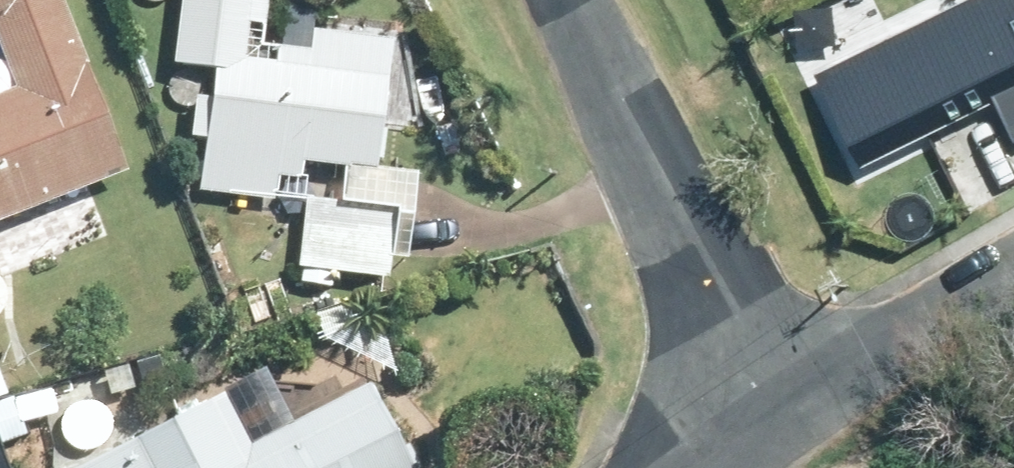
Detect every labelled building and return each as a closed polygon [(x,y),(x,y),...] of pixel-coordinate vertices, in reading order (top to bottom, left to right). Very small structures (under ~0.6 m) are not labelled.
[(136,173),(67,0),(11,0),(0,4),(0,36),(21,88),(0,96),(0,227),(136,173)] [(348,166),(343,205),(311,200),(303,269),(308,269),(306,284),(336,287),(339,273),(394,280),(397,259),(414,262),(425,171),(387,167),(401,40),(317,31),(318,12),(287,8),(283,45),(271,44),(276,0),(187,0),(180,66),(218,71),(215,99),(199,97),(193,137),(207,139),(202,193),(280,202),(284,174),(306,176),(307,161),(348,166)] [(842,60),(893,162),(1013,104),(1013,0),(965,0),(842,60)] [(173,387),(165,354),(140,361),(148,394),(173,387)] [(0,371),(0,399),(13,395),(5,369),(0,371)] [(267,376),(73,467),(421,467),(379,381),(289,423),(267,376)] [(87,381),(55,389),(61,407),(93,397),(87,381)] [(63,416),(61,407),(55,389),(20,397),(28,424),(63,416)] [(28,424),(20,397),(0,403),(0,437),(1,443),(30,436),(28,424)]
